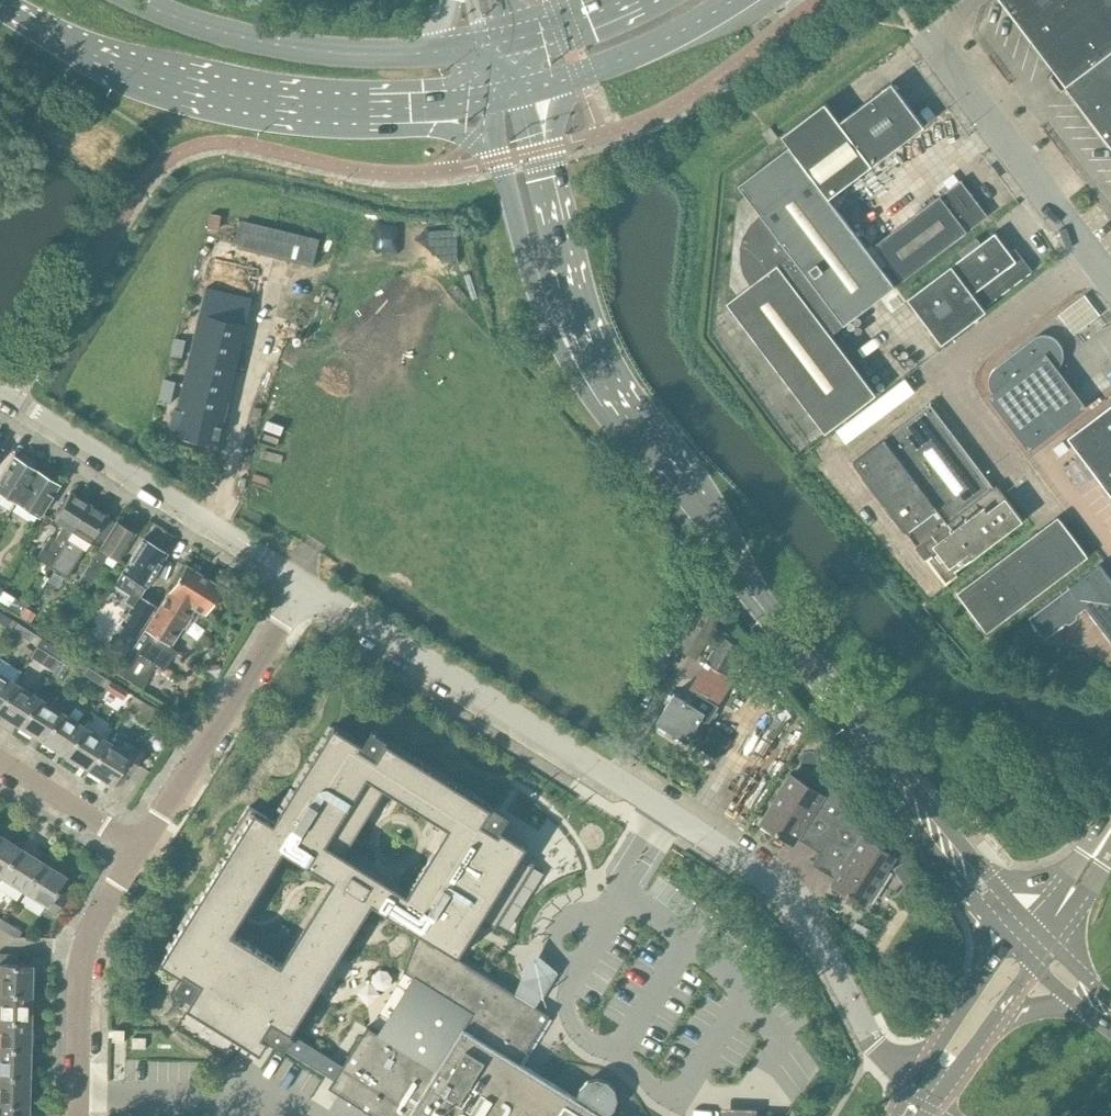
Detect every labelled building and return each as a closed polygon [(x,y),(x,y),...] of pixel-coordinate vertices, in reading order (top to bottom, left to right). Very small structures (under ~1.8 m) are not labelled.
[(1067,83),(1066,84),(1110,144),(1110,0),(1004,0),(1067,83)] [(830,197),(925,125),(892,82),(840,121),(826,102),(783,135),(790,145),(830,197)] [(738,200),(729,284),(737,294),(728,301),(826,431),(877,393),(832,334),(896,285),(830,197),(790,145),(739,183),(747,193),(738,200)] [(903,280),(989,215),(962,179),(876,244),(903,280)] [(219,229),(222,216),(212,213),(209,226),(219,229)] [(319,240),(244,221),(237,247),(313,266),(319,240)] [(952,265),(984,307),(1032,270),(1016,248),(1010,252),(995,232),(952,265)] [(986,310),(984,307),(952,265),(908,298),(942,344),(986,310)] [(178,413),(224,424),(229,403),(253,297),(207,287),(180,403),(178,413)] [(1033,338),(997,365),(995,367),(992,370),(990,373),(989,376),(989,378),(989,382),(990,385),(991,388),(993,392),(990,394),(1031,449),(1086,408),(1056,369),(1059,366),(1061,363),(1063,360),(1063,356),(1063,353),(1063,349),(1062,346),(1060,342),(1057,340),(1054,338),(1051,336),(1047,335),(1044,335),(1040,335),(1037,336),(1033,338)] [(183,358),(186,340),(174,338),(171,356),(183,358)] [(847,442),(915,390),(906,378),(838,429),(847,442)] [(172,403),(176,382),(164,379),(159,400),(172,403)] [(992,489),(994,487),(931,403),(854,461),(917,545),(922,542),(932,555),(927,558),(947,584),(959,574),(956,571),(1024,519),(1003,492),(998,496),(992,489)] [(1068,437),(1110,494),(1110,405),(1068,437)] [(224,424),(178,413),(174,428),(182,429),(180,435),(219,444),(224,424)] [(35,471),(12,456),(0,476),(0,492),(15,502),(35,471)] [(35,471),(15,502),(38,516),(57,485),(35,471)] [(88,503),(69,492),(52,519),(61,525),(53,538),(49,535),(36,557),(49,566),(88,503)] [(88,542),(106,515),(88,503),(49,566),(66,577),(88,542)] [(987,632),(1089,556),(1059,515),(957,592),(987,632)] [(115,521),(92,558),(75,585),(84,590),(98,568),(107,554),(117,560),(134,533),(115,521)] [(131,606),(111,637),(119,642),(146,599),(140,595),(145,586),(166,552),(143,538),(122,571),(113,585),(128,594),(124,601),(131,606)] [(204,613),(221,586),(186,564),(145,628),(167,643),(191,605),(204,613)] [(1100,564),(1030,617),(1045,638),(1086,607),(1110,640),(1110,578),(1100,564)] [(65,599),(49,626),(57,631),(61,625),(66,628),(78,606),(65,599)] [(146,599),(119,642),(127,648),(155,605),(146,599)] [(14,601),(11,606),(13,611),(19,611),(23,606),(20,601),(14,601)] [(27,608),(21,617),(30,623),(36,614),(27,608)] [(18,622),(0,611),(0,622),(14,630),(18,622)] [(37,644),(42,637),(18,622),(14,630),(37,644)] [(176,650),(144,629),(115,672),(140,689),(155,666),(163,671),(176,650)] [(727,673),(743,647),(724,635),(708,661),(727,673)] [(59,659),(64,651),(42,637),(37,644),(59,659)] [(83,673),(87,665),(64,651),(59,659),(49,675),(55,679),(66,662),(83,673)] [(87,665),(83,673),(99,684),(104,676),(87,665)] [(14,681),(0,673),(0,703),(14,681)] [(111,680),(106,687),(123,698),(128,691),(111,680)] [(18,725),(37,695),(14,681),(0,703),(0,714),(18,725)] [(675,693),(657,722),(688,741),(703,716),(709,720),(718,705),(699,694),(693,703),(675,693)] [(134,694),(126,707),(149,722),(157,709),(134,694)] [(18,725),(41,739),(60,710),(37,695),(18,725)] [(41,739),(64,754),(83,724),(60,710),(41,739)] [(64,754),(87,768),(106,739),(83,724),(64,754)] [(377,765),(362,755),(364,751),(335,733),(277,828),(251,812),(228,849),(235,854),(166,966),(187,979),(190,976),(197,980),(206,986),(197,1000),(192,1009),(264,1055),(270,1045),(272,1041),(266,1037),(275,1023),(294,1035),(373,906),(417,933),(406,966),(430,981),(380,1035),(368,1027),(333,1085),(368,1106),(383,1115),(607,1115),(605,1114),(615,1109),(618,1099),(616,1088),(609,1081),(599,1078),(589,1080),(581,1087),(578,1098),(519,1061),(549,1014),(537,1007),(557,975),(537,954),(515,994),(458,958),(480,923),(493,931),(531,870),(518,862),(525,851),(499,835),(497,839),(481,829),(491,813),(452,789),(398,756),(387,749),(377,765)] [(106,739),(87,768),(111,783),(121,767),(130,773),(143,752),(124,740),(119,747),(106,739)] [(798,837),(821,851),(853,802),(829,768),(816,789),(792,774),(761,822),(795,843),(798,837)] [(876,834),(853,802),(821,851),(813,863),(836,878),(832,883),(866,904),(896,856),(872,841),(876,834)] [(1,875),(19,845),(0,833),(0,874),(1,875)] [(1,875),(24,889),(42,860),(19,845),(1,875)] [(24,889),(46,903),(43,909),(52,915),(66,892),(58,887),(66,874),(42,860),(24,889)] [(6,920),(0,928),(13,935),(18,935),(22,930),(6,920)] [(31,993),(31,964),(17,964),(18,952),(0,952),(0,992),(31,993)] [(30,1020),(31,993),(0,992),(0,1020),(30,1020)] [(30,1020),(0,1020),(0,1048),(29,1048),(30,1020)] [(114,1030),(114,1041),(125,1041),(125,1030),(114,1030)] [(133,1037),(133,1048),(146,1048),(147,1038),(133,1037)] [(311,1046),(302,1060),(325,1074),(333,1060),(311,1046)] [(28,1076),(29,1048),(0,1048),(0,1075),(28,1076)] [(28,1103),(28,1076),(0,1075),(0,1103),(28,1103)] [(28,1103),(0,1103),(0,1115),(27,1115),(28,1103)]
